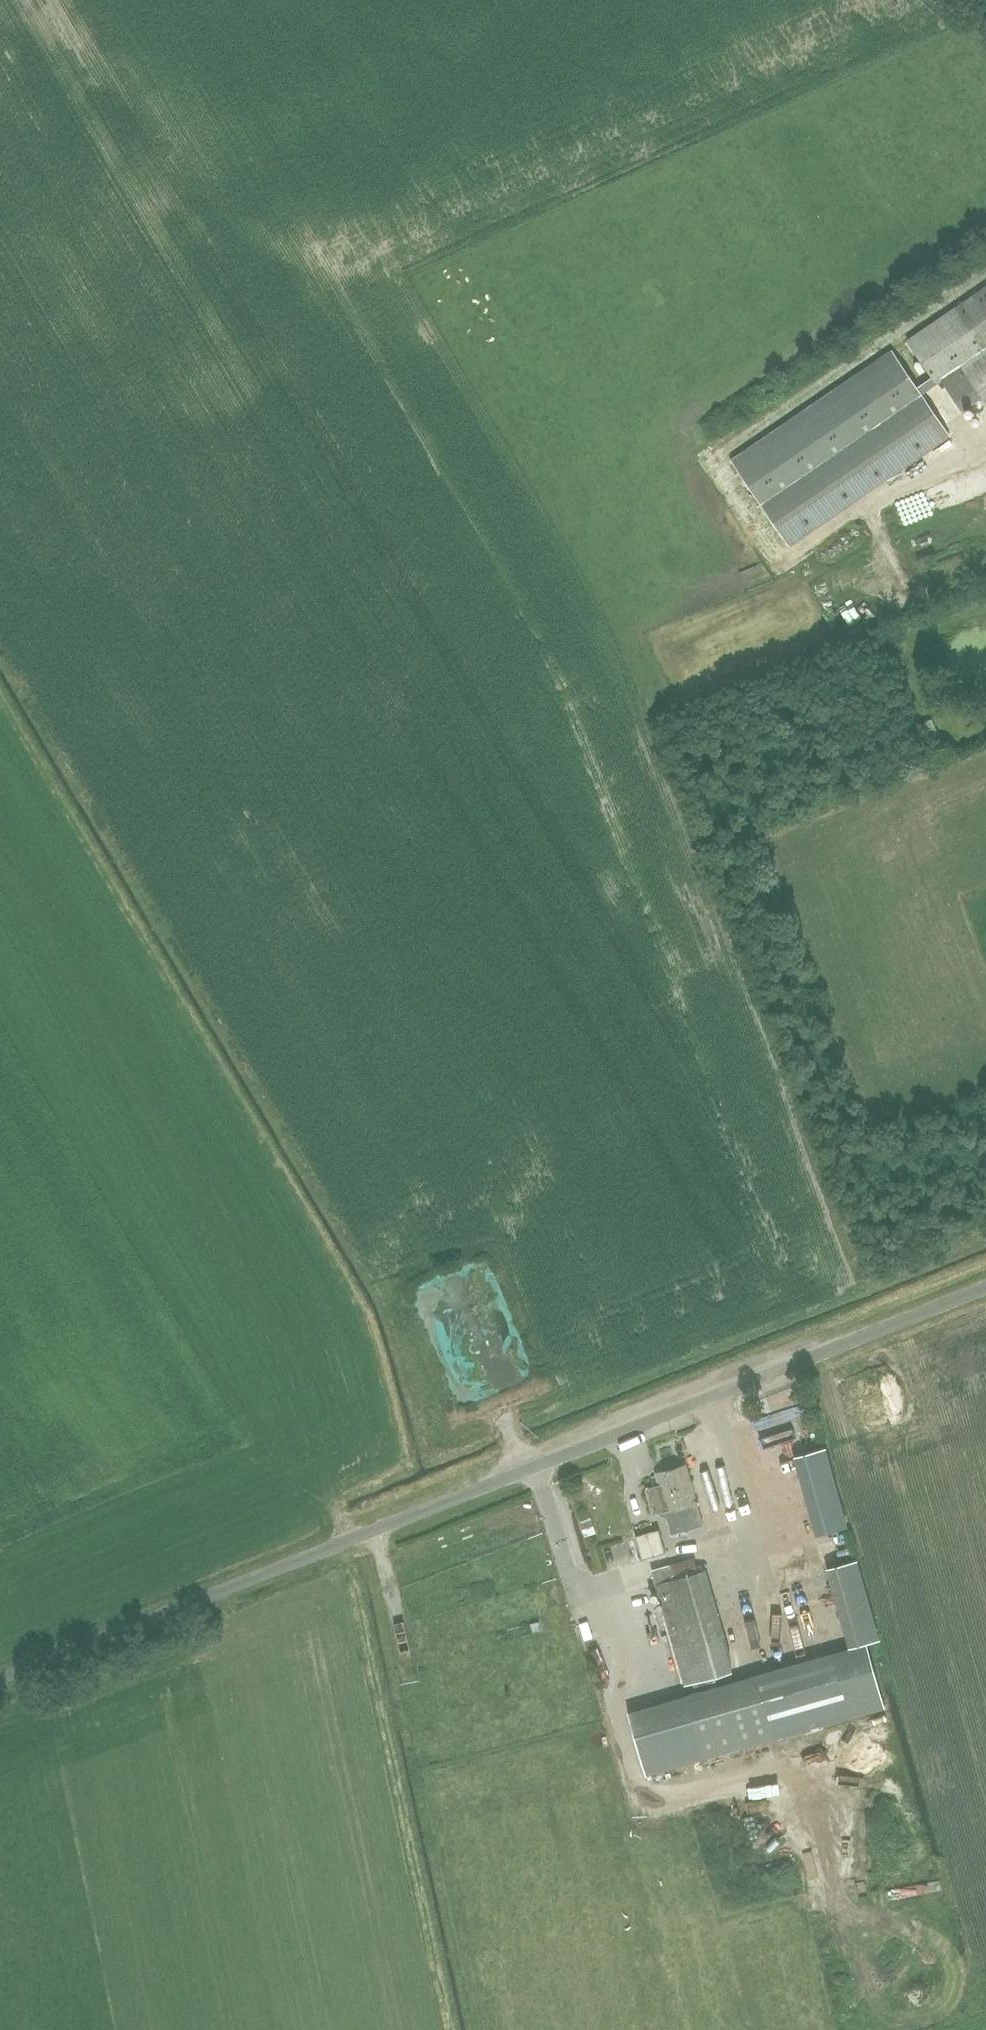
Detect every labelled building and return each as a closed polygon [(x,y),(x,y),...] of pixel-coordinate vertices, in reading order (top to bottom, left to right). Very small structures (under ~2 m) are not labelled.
[(980,291),(907,340),(932,376),(917,386),(892,349),(730,459),(790,546),(951,436),(922,394),(943,379),(963,408),(980,397),(985,406),(985,287),(980,291)] [(871,1123),(880,1120),(876,1111),(867,1116),(871,1123)] [(702,1525),(686,1465),(655,1473),(658,1485),(646,1488),(653,1514),(665,1511),(671,1534),(702,1525)] [(641,1559),(665,1552),(658,1529),(634,1535),(641,1559)] [(857,1564),(830,1571),(851,1648),(878,1640),(857,1564)] [(685,1684),(728,1673),(718,1636),(721,1635),(704,1570),(657,1582),(685,1684)] [(884,1709),(868,1647),(685,1696),(630,1712),(646,1774),(701,1758),(884,1709)]
